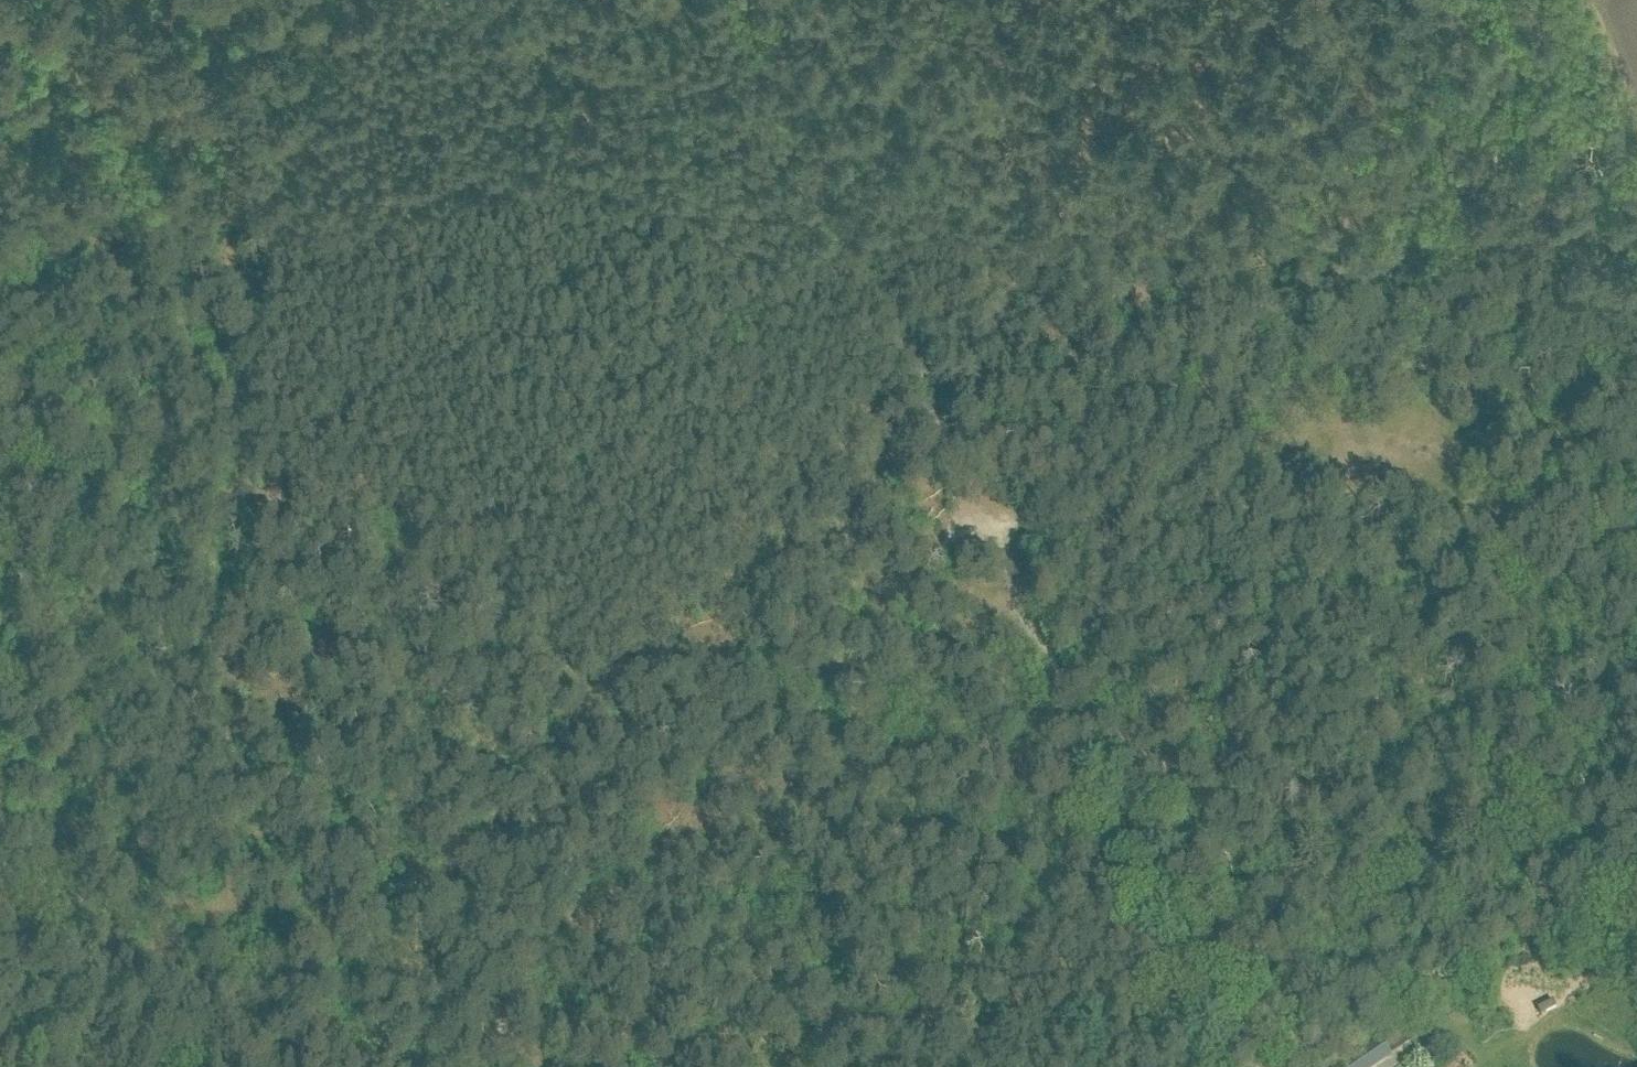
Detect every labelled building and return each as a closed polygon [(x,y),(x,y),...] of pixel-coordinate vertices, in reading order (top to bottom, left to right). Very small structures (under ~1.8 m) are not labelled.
[(1341,1066),(1380,1066),(1391,1060),(1379,1041),(1341,1066)]
